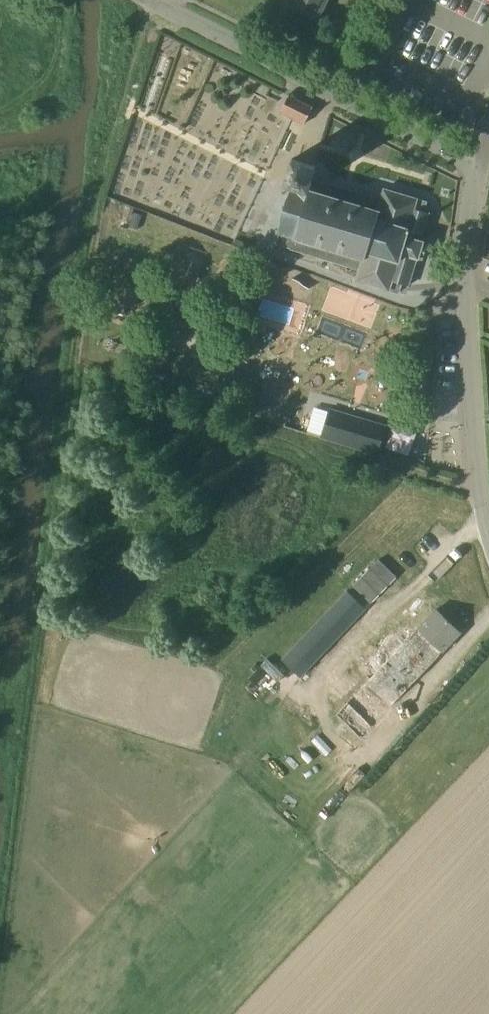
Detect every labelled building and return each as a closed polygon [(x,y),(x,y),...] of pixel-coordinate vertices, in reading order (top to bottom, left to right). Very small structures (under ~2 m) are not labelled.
[(290,2),(288,5),(317,20),(327,0),(285,0),(290,2)] [(313,107),(291,96),(289,95),(280,111),(304,124),(313,107)] [(381,199),(312,179),(316,166),(292,158),(284,182),(292,184),(287,198),(286,198),(280,218),(281,219),(277,232),(280,233),(277,243),(291,247),(290,248),(359,269),(356,280),(389,290),(398,292),(401,283),(408,285),(417,258),(422,259),(427,242),(421,240),(429,213),(423,211),(426,202),(417,199),(417,198),(384,188),(381,199)] [(378,452),(386,424),(330,407),(322,436),(378,452)] [(384,553),(358,579),(376,596),(402,570),(384,553)] [(367,606),(350,588),(282,656),(299,674),(367,606)] [(369,679),(335,714),(360,738),(460,632),(436,609),(404,642),(393,632),(358,668),(369,679)]
